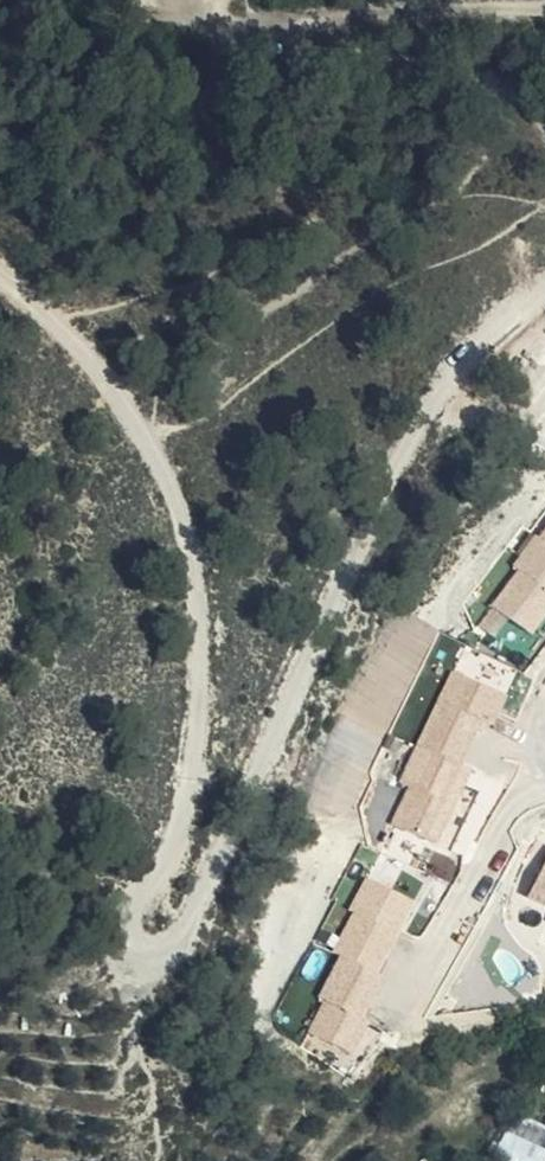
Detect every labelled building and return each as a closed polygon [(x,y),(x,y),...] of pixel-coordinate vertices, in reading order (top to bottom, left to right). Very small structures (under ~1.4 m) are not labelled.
[(516,560),(522,565),(496,600),(537,631),(544,621),(544,539),(543,537),(536,533),(516,560)] [(415,781),(398,817),(440,836),(474,765),(466,761),(487,716),(494,719),(507,692),(456,668),(405,776),(415,781)] [(531,900),(544,907),(544,871),(531,900)] [(343,950),(378,969),(416,899),(370,874),(353,905),(360,909),(338,948),(343,950)] [(378,969),(343,950),(320,992),(327,995),(309,1029),(353,1052),(372,1017),(368,1015),(389,976),(378,969)] [(505,1155),(512,1160),(514,1160),(524,1148),(516,1141),(505,1155)]
